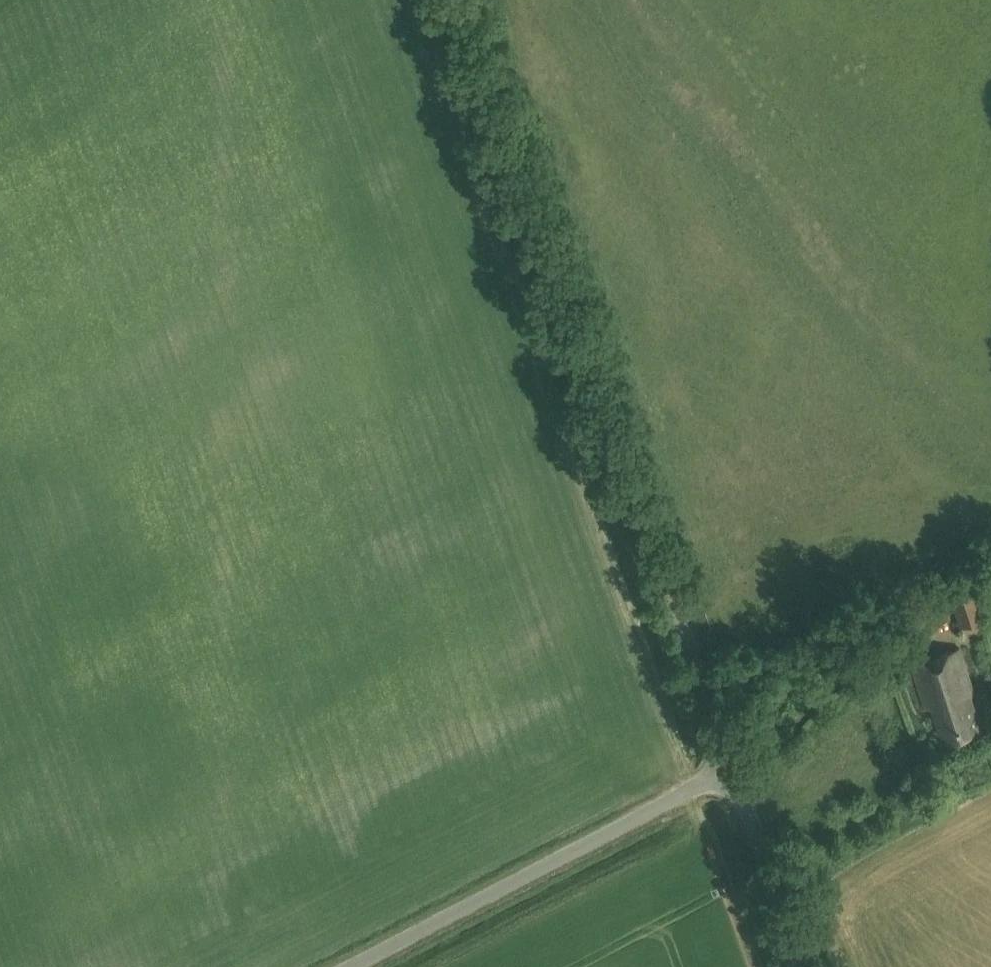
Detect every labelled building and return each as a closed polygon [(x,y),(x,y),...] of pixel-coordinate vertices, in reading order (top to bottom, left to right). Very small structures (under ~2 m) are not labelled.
[(983,618),(971,579),(946,586),(958,626),(983,618)] [(944,742),(981,730),(969,691),(973,689),(960,649),(912,664),(927,709),(933,707),(944,742)]
